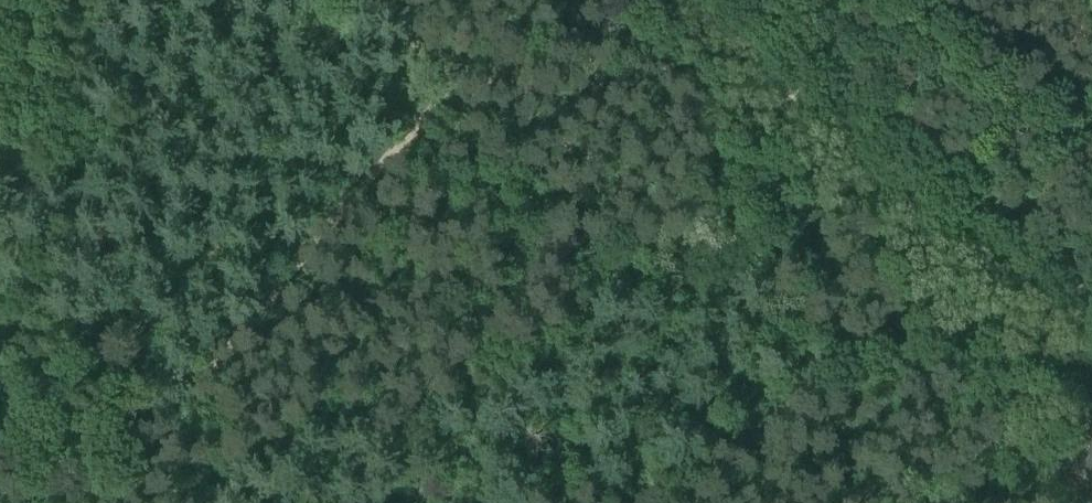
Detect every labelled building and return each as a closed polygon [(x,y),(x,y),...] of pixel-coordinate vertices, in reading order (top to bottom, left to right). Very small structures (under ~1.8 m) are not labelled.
[(1091,458),(1091,441),(1088,437),(1079,447),(1091,458)] [(1079,447),(1063,465),(1091,489),(1089,491),(1090,492),(1091,489),(1091,458),(1079,447)]
